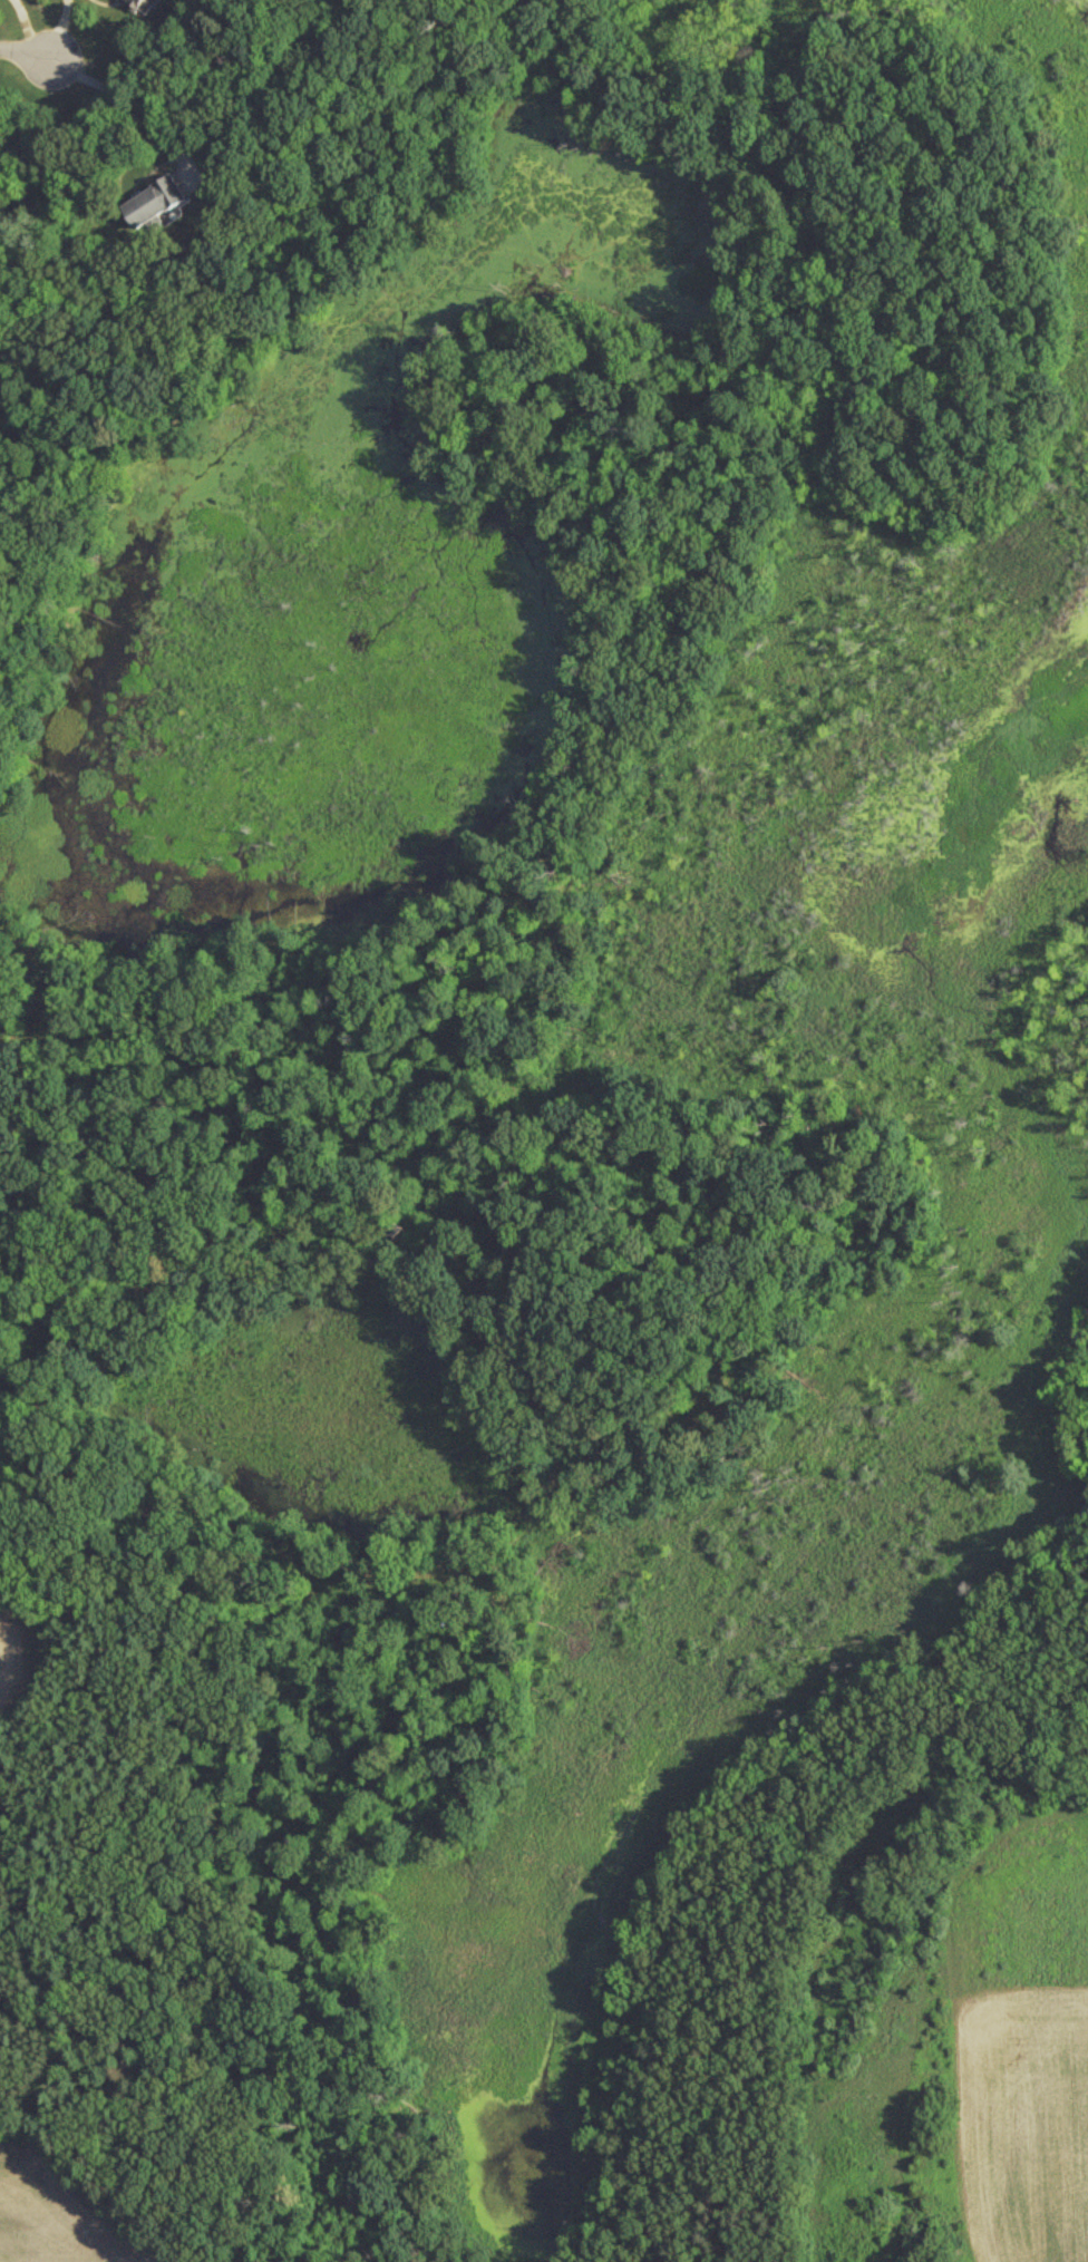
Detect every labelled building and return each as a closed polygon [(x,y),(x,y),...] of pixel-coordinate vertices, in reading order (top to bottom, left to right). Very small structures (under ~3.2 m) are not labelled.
[(144,17),(157,0),(122,0),(144,17)] [(122,203),(138,228),(188,199),(173,173),(122,203)]
